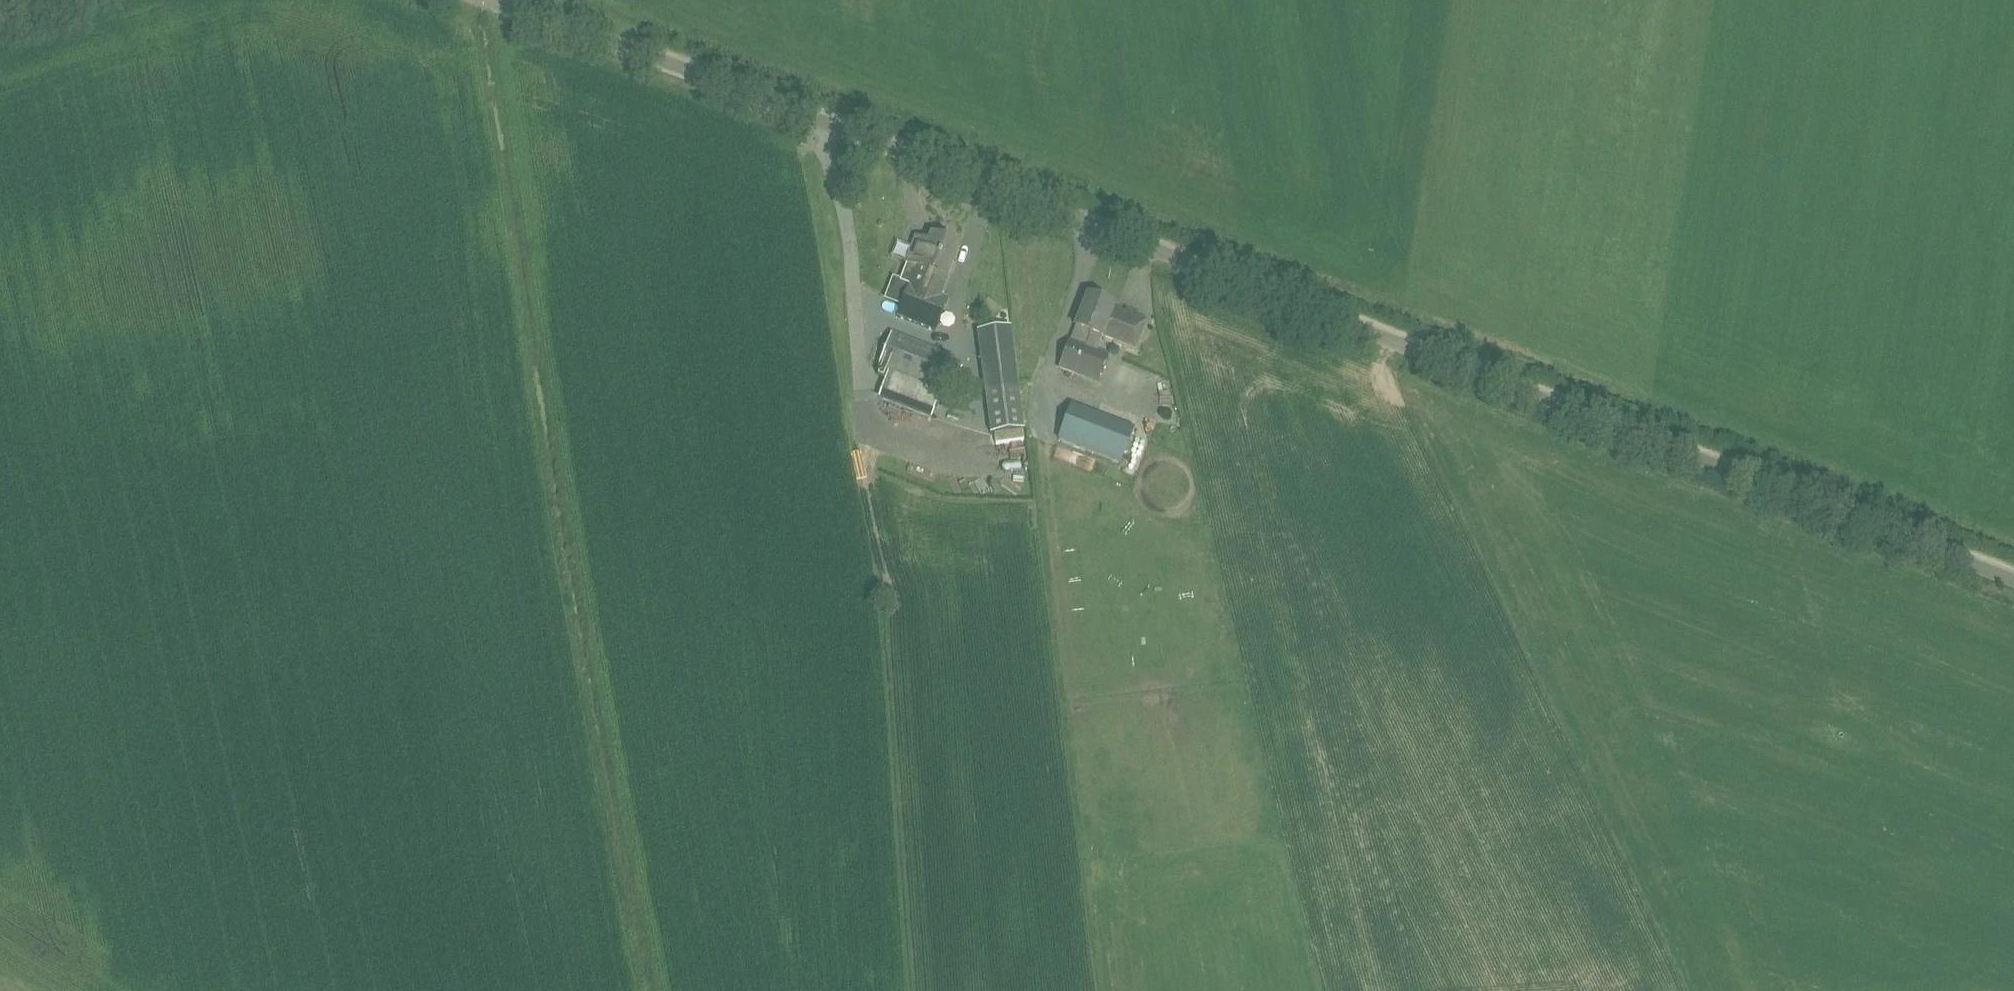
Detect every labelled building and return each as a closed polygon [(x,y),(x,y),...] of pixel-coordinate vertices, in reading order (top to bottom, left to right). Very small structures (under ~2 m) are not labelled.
[(937,330),(949,298),(941,295),(959,245),(931,235),(929,242),(916,238),(907,263),(908,263),(901,282),(911,285),(900,316),(937,330)] [(1125,312),(1113,307),(1113,305),(1088,296),(1076,328),(1077,328),(1072,341),(1071,341),(1060,369),(1098,383),(1108,355),(1097,351),(1101,338),(1136,351),(1148,320),(1139,317),(1141,314),(1126,309),(1125,312)] [(1025,429),(1020,390),(1012,330),(980,334),(993,434),(1025,429)] [(933,412),(954,357),(891,334),(878,368),(888,372),(881,393),(933,412)] [(1071,406),(1059,440),(1121,463),(1133,429),(1071,406)] [(1156,425),(1176,430),(1179,420),(1158,415),(1156,425)]
